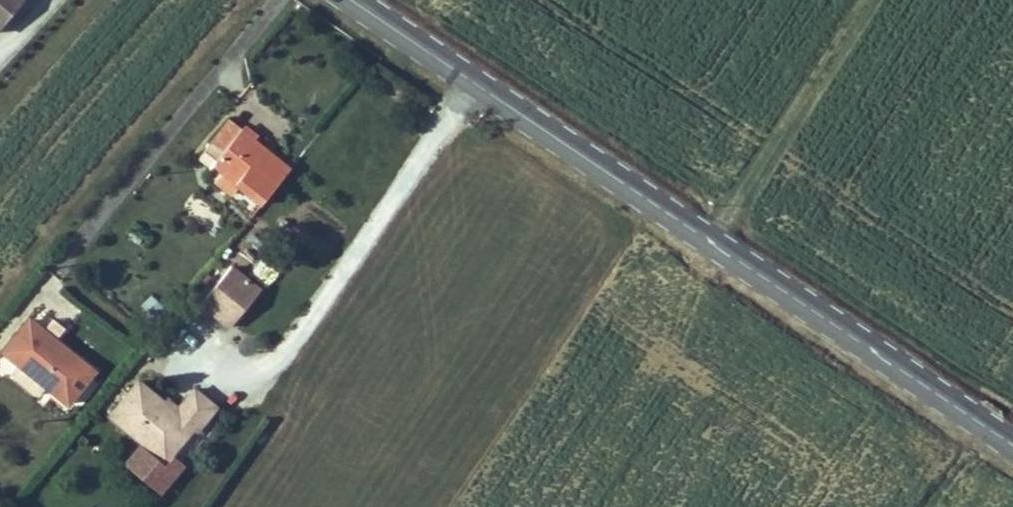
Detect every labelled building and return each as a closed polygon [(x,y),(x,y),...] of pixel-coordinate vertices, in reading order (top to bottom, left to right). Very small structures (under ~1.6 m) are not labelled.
[(23,2),(20,0),(0,0),(0,31),(23,2)] [(220,152),(232,136),(214,123),(202,139),(220,152)] [(234,187),(258,204),(286,168),(266,154),(262,158),(232,136),(220,152),(202,139),(185,163),(200,173),(206,167),(219,176),(234,187)] [(224,200),(234,187),(219,176),(209,190),(224,200)] [(266,280),(237,257),(208,295),(238,317),(266,280)] [(73,399),(95,367),(27,321),(4,353),(73,399)] [(182,401),(147,374),(119,409),(152,435),(156,430),(177,447),(201,417),(204,420),(224,396),(201,378),(182,401)] [(174,452),(177,447),(156,430),(152,435),(174,452)]
